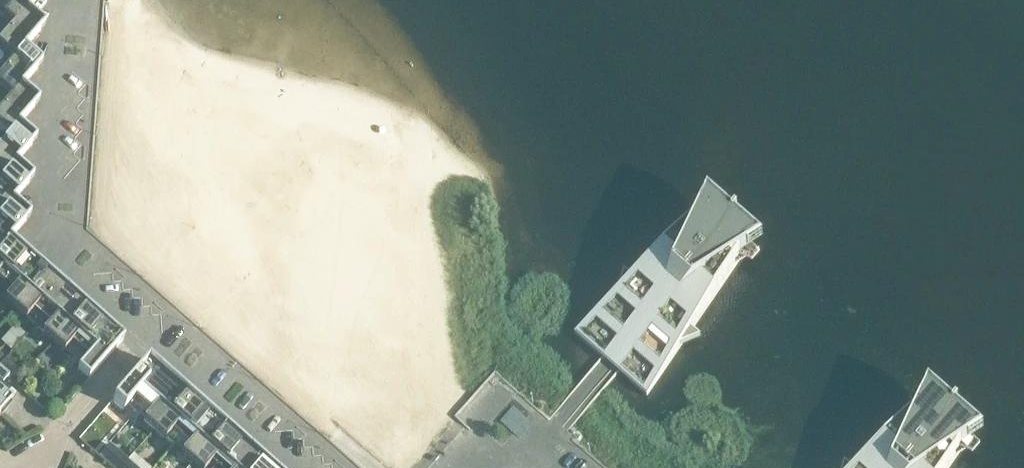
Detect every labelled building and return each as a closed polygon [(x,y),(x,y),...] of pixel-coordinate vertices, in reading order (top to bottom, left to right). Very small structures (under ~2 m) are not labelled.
[(0,3),(0,14),(13,25),(13,26),(22,16),(23,17),(26,13),(37,0),(3,0),(0,3)] [(43,28),(26,13),(23,17),(22,16),(13,26),(13,25),(0,40),(0,47),(14,59),(14,60),(19,54),(20,55),(23,51),(43,28)] [(40,66),(23,51),(20,55),(19,54),(14,60),(14,59),(0,75),(0,104),(3,106),(4,107),(17,92),(20,89),(40,66)] [(17,127),(37,104),(20,89),(17,92),(4,107),(3,106),(0,110),(0,128),(8,135),(9,136),(14,130),(17,127)] [(35,142),(17,127),(14,130),(9,136),(8,135),(0,144),(0,169),(5,173),(6,174),(11,168),(15,165),(35,142)] [(12,203),(32,180),(15,165),(11,168),(6,174),(5,173),(0,179),(0,209),(3,211),(3,212),(8,206),(9,206),(12,203)] [(617,294),(574,334),(602,358),(603,357),(629,379),(628,380),(646,397),(680,348),(700,338),(691,330),(736,266),(740,259),(747,255),(748,255),(763,245),(742,227),(741,228),(727,216),(728,215),(707,197),(699,214),(700,214),(697,221),(633,280),(624,272),(617,294)] [(29,218),(12,203),(9,206),(8,206),(3,212),(3,211),(0,214),(0,249),(5,243),(6,244),(9,240),(29,218)] [(10,276),(28,256),(9,240),(6,244),(5,243),(0,249),(0,288),(10,276)] [(0,288),(0,297),(14,309),(43,277),(47,273),(28,256),(10,276),(0,288)] [(43,277),(14,309),(33,326),(50,307),(53,303),(65,289),(47,273),(43,277)] [(50,307),(33,326),(52,343),(81,310),(84,306),(65,289),(53,303),(50,307)] [(81,310),(52,343),(71,359),(86,343),(103,323),(84,306),(81,310)] [(86,343),(71,359),(80,366),(76,370),(87,380),(121,341),(123,340),(112,330),(103,323),(86,343)] [(14,357),(25,345),(17,338),(6,350),(14,357)] [(6,358),(0,365),(0,370),(6,375),(14,365),(6,358)] [(148,397),(166,377),(146,361),(111,401),(122,410),(126,407),(134,414),(148,397)] [(166,377),(148,397),(134,414),(153,431),(185,394),(166,377)] [(13,396),(0,385),(0,411),(13,396)] [(29,393),(38,401),(45,393),(35,385),(29,393)] [(961,451),(967,446),(968,447),(983,437),(963,419),(962,420),(948,408),(949,407),(928,389),(920,405),(921,406),(917,413),(857,467),(949,467),(961,451)] [(45,393),(38,401),(47,409),(54,401),(45,393)] [(172,447),(204,411),(185,394),(153,431),(172,447)] [(34,430),(42,419),(26,407),(18,418),(34,430)] [(223,427),(204,411),(172,447),(191,464),(223,427)] [(517,449),(532,434),(514,417),(500,433),(517,449)] [(223,427),(191,464),(196,467),(220,467),(242,444),(223,427)] [(99,454),(114,467),(120,467),(129,458),(109,442),(99,454)] [(257,464),(261,460),(242,444),(220,467),(254,467),(257,464)] [(129,458),(120,467),(140,467),(129,458)]
